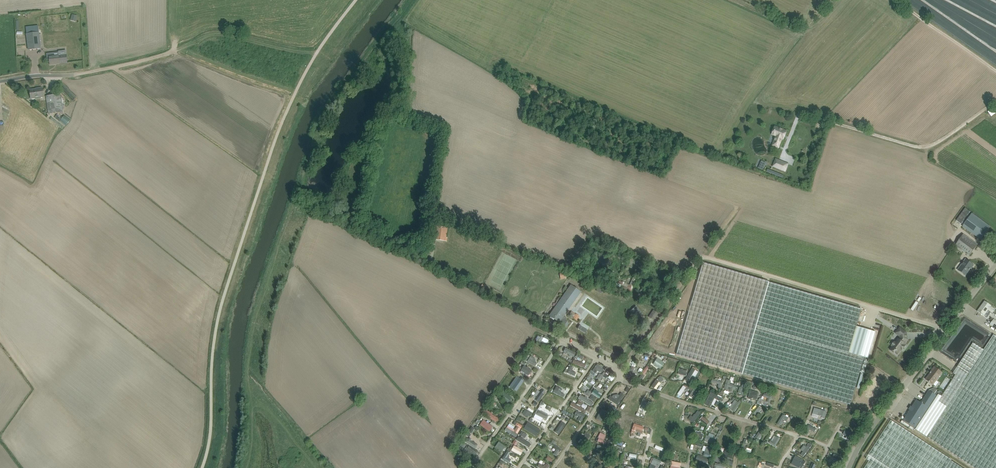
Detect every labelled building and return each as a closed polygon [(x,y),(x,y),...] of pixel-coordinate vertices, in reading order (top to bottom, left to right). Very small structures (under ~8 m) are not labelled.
[(39,33),(27,34),(29,50),(41,48),(39,33)] [(67,62),(66,55),(59,56),(59,52),(47,54),(47,57),(49,57),(49,59),(50,64),(56,63),(56,64),(60,64),(60,63),(67,62)] [(43,97),(43,93),(42,88),(38,88),(38,89),(30,90),(31,95),(31,99),(43,97)] [(63,112),(61,99),(60,94),(46,96),(47,101),(49,114),(63,112)] [(66,116),(62,122),(68,126),(73,120),(66,116)] [(772,135),(776,136),(773,143),(776,144),(777,145),(777,144),(780,145),(782,139),(784,139),(787,131),(775,127),(772,135)] [(777,168),(786,172),(788,164),(780,161),(776,159),(773,166),(777,168)] [(768,169),(767,171),(783,178),(784,175),(768,169)] [(965,208),(956,221),(961,224),(970,212),(965,208)] [(990,227),(986,224),(972,213),(962,227),(977,237),(981,240),(990,227)] [(447,238),(446,237),(448,228),(435,226),(433,233),(435,233),(434,240),(447,242),(447,238)] [(977,245),(973,242),(963,234),(955,246),(965,253),(969,256),(977,245)] [(974,265),(970,262),(966,259),(957,270),(965,276),(971,268),(971,269),(974,265)] [(631,293),(637,279),(637,277),(633,276),(629,285),(611,278),(609,283),(627,290),(627,291),(631,293)] [(868,358),(872,345),(876,332),(857,327),(862,309),(769,283),(743,374),(850,405),(864,357),(868,358)] [(605,287),(599,284),(596,291),(601,294),(605,287)] [(561,326),(565,329),(569,324),(565,321),(567,319),(564,316),(581,292),(570,285),(549,315),(562,324),(561,326)] [(648,287),(643,285),(640,292),(636,290),(634,294),(643,298),(648,287)] [(981,314),(982,315),(984,316),(988,310),(992,313),(995,309),(984,301),(981,307),(982,307),(978,312),(977,311),(981,314)] [(647,308),(645,307),(641,302),(637,305),(642,310),(645,313),(647,308)] [(642,314),(636,306),(631,311),(637,318),(642,314)] [(654,320),(658,314),(653,310),(651,313),(649,317),(654,320)] [(585,333),(587,330),(586,330),(581,327),(582,326),(580,325),(577,329),(585,333)] [(900,328),(896,333),(897,334),(900,336),(900,338),(899,340),(898,339),(895,343),(896,344),(894,347),(893,346),(890,350),(897,355),(901,350),(902,350),(903,349),(905,346),(904,345),(905,344),(904,344),(907,340),(906,333),(900,328)] [(993,335),(984,350),(973,343),(953,373),(956,375),(942,397),(938,394),(937,396),(935,394),(929,391),(921,403),(916,400),(903,421),(916,428),(915,429),(918,431),(974,467),(995,467),(995,337),(993,335)] [(546,338),(543,338),(541,344),(548,346),(550,338),(546,337),(546,338)] [(576,358),(578,353),(567,349),(565,354),(576,358)] [(537,367),(539,364),(536,363),(538,359),(532,356),(529,363),(537,367)] [(946,362),(954,366),(956,362),(948,358),(946,362)] [(557,365),(567,370),(570,364),(561,359),(557,365)] [(663,370),(667,364),(659,359),(655,366),(663,370)] [(600,372),(603,374),(606,371),(599,365),(593,372),(597,375),(600,372)] [(522,372),(530,375),(532,369),(525,366),(522,372)] [(578,374),(574,372),(575,369),(572,367),(568,374),(576,378),(578,374)] [(933,385),(942,373),(934,367),(932,370),(933,371),(931,373),(931,372),(930,373),(930,374),(926,379),(933,385)] [(693,369),(688,381),(692,383),(697,370),(693,369)] [(606,374),(602,382),(607,384),(610,376),(606,374)] [(548,378),(547,381),(551,383),(549,386),(555,388),(557,382),(548,378)] [(658,380),(654,386),(659,390),(663,384),(658,380)] [(724,381),(714,380),(713,384),(720,385),(720,389),(724,389),(724,381)] [(732,385),(733,381),(728,380),(726,391),(735,393),(736,391),(738,391),(739,386),(732,385)] [(742,387),(740,394),(748,397),(751,385),(752,383),(745,381),(743,387),(742,387)] [(563,394),(564,390),(558,387),(555,394),(566,398),(567,395),(563,394)] [(684,387),(679,396),(683,398),(688,389),(684,387)] [(634,389),(628,398),(634,402),(639,393),(634,389)] [(601,400),(604,396),(596,391),(594,395),(601,400)] [(755,398),(761,398),(761,392),(751,391),(750,400),(755,400),(755,398)] [(712,393),(707,406),(719,411),(724,398),(712,393)] [(503,399),(510,404),(512,401),(509,398),(510,397),(506,394),(503,399)] [(556,403),(557,400),(561,402),(563,399),(551,394),(549,397),(551,398),(550,401),(556,403)] [(611,401),(621,406),(626,396),(623,394),(621,397),(615,394),(611,401)] [(764,400),(773,403),(775,397),(765,395),(764,400)] [(596,403),(582,396),(580,399),(593,407),(596,403)] [(736,413),(742,404),(737,401),(731,409),(736,413)] [(644,412),(648,414),(653,404),(650,402),(644,412)] [(550,413),(553,407),(543,403),(540,408),(550,413)] [(574,403),(572,406),(589,416),(593,409),(590,407),(588,411),(574,403)] [(756,416),(760,417),(761,414),(764,415),(765,410),(758,408),(756,416)] [(816,409),(814,416),(827,419),(828,412),(816,409)] [(538,410),(532,422),(541,426),(543,422),(547,424),(551,416),(538,410)] [(609,413),(603,410),(598,420),(604,423),(609,413)] [(500,418),(487,412),(485,416),(498,422),(500,418)] [(696,418),(693,416),(690,421),(700,426),(705,415),(699,412),(696,418)] [(768,423),(774,414),(771,412),(765,421),(768,423)] [(578,413),(576,417),(580,418),(579,422),(584,423),(587,415),(578,413)] [(832,414),(830,422),(841,424),(843,417),(832,414)] [(787,424),(790,418),(784,416),(779,425),(783,427),(785,423),(787,424)] [(557,428),(562,420),(559,417),(554,426),(557,428)] [(799,428),(803,429),(804,424),(801,422),(802,419),(797,417),(792,430),(797,432),(799,428)] [(482,426),(494,433),(497,429),(485,421),(482,426)] [(866,459),(869,461),(865,467),(962,467),(951,461),(952,460),(891,421),(866,459)] [(563,422),(557,433),(561,436),(568,425),(563,422)] [(572,423),(569,428),(577,432),(579,430),(574,427),(575,425),(572,423)] [(588,426),(595,432),(597,428),(591,423),(588,426)] [(644,427),(634,423),(632,430),(635,431),(635,432),(642,434),(643,431),(642,431),(644,427)] [(810,426),(806,436),(809,437),(811,431),(817,433),(818,429),(810,426)] [(507,433),(519,437),(522,429),(518,428),(517,430),(509,427),(507,433)] [(845,436),(855,441),(857,436),(847,431),(845,436)] [(579,443),(585,447),(593,437),(587,432),(579,443)] [(717,439),(709,436),(706,443),(716,446),(722,432),(720,432),(717,439)] [(757,439),(761,442),(766,434),(761,432),(757,439)] [(511,442),(513,437),(505,433),(503,438),(511,442)] [(533,446),(525,441),(529,436),(525,433),(522,439),(520,438),(518,441),(531,450),(533,446)] [(602,434),(599,443),(607,446),(610,436),(602,434)] [(775,436),(771,446),(778,448),(782,439),(775,436)] [(469,440),(467,444),(477,449),(480,445),(469,440)] [(743,453),(753,455),(754,450),(748,449),(749,441),(745,440),(743,453)] [(500,443),(497,449),(504,453),(507,447),(500,443)] [(805,446),(802,451),(804,452),(802,456),(806,458),(814,445),(811,444),(808,448),(805,446)] [(557,446),(554,452),(556,453),(555,455),(559,458),(563,450),(557,446)] [(513,452),(523,457),(525,451),(515,447),(513,452)] [(708,448),(706,458),(714,459),(716,449),(708,448)] [(510,459),(512,454),(508,452),(504,461),(511,464),(512,460),(510,459)] [(734,462),(736,453),(729,452),(728,461),(734,462)] [(839,460),(837,464),(842,466),(845,459),(836,455),(834,459),(839,460)] [(698,462),(709,466),(711,460),(700,457),(698,462)] [(805,461),(797,457),(793,466),(798,467),(802,467),(805,461)] [(666,463),(655,459),(651,467),(664,467),(666,463)] [(757,461),(750,459),(748,465),(752,466),(752,467),(755,467),(757,461)]
